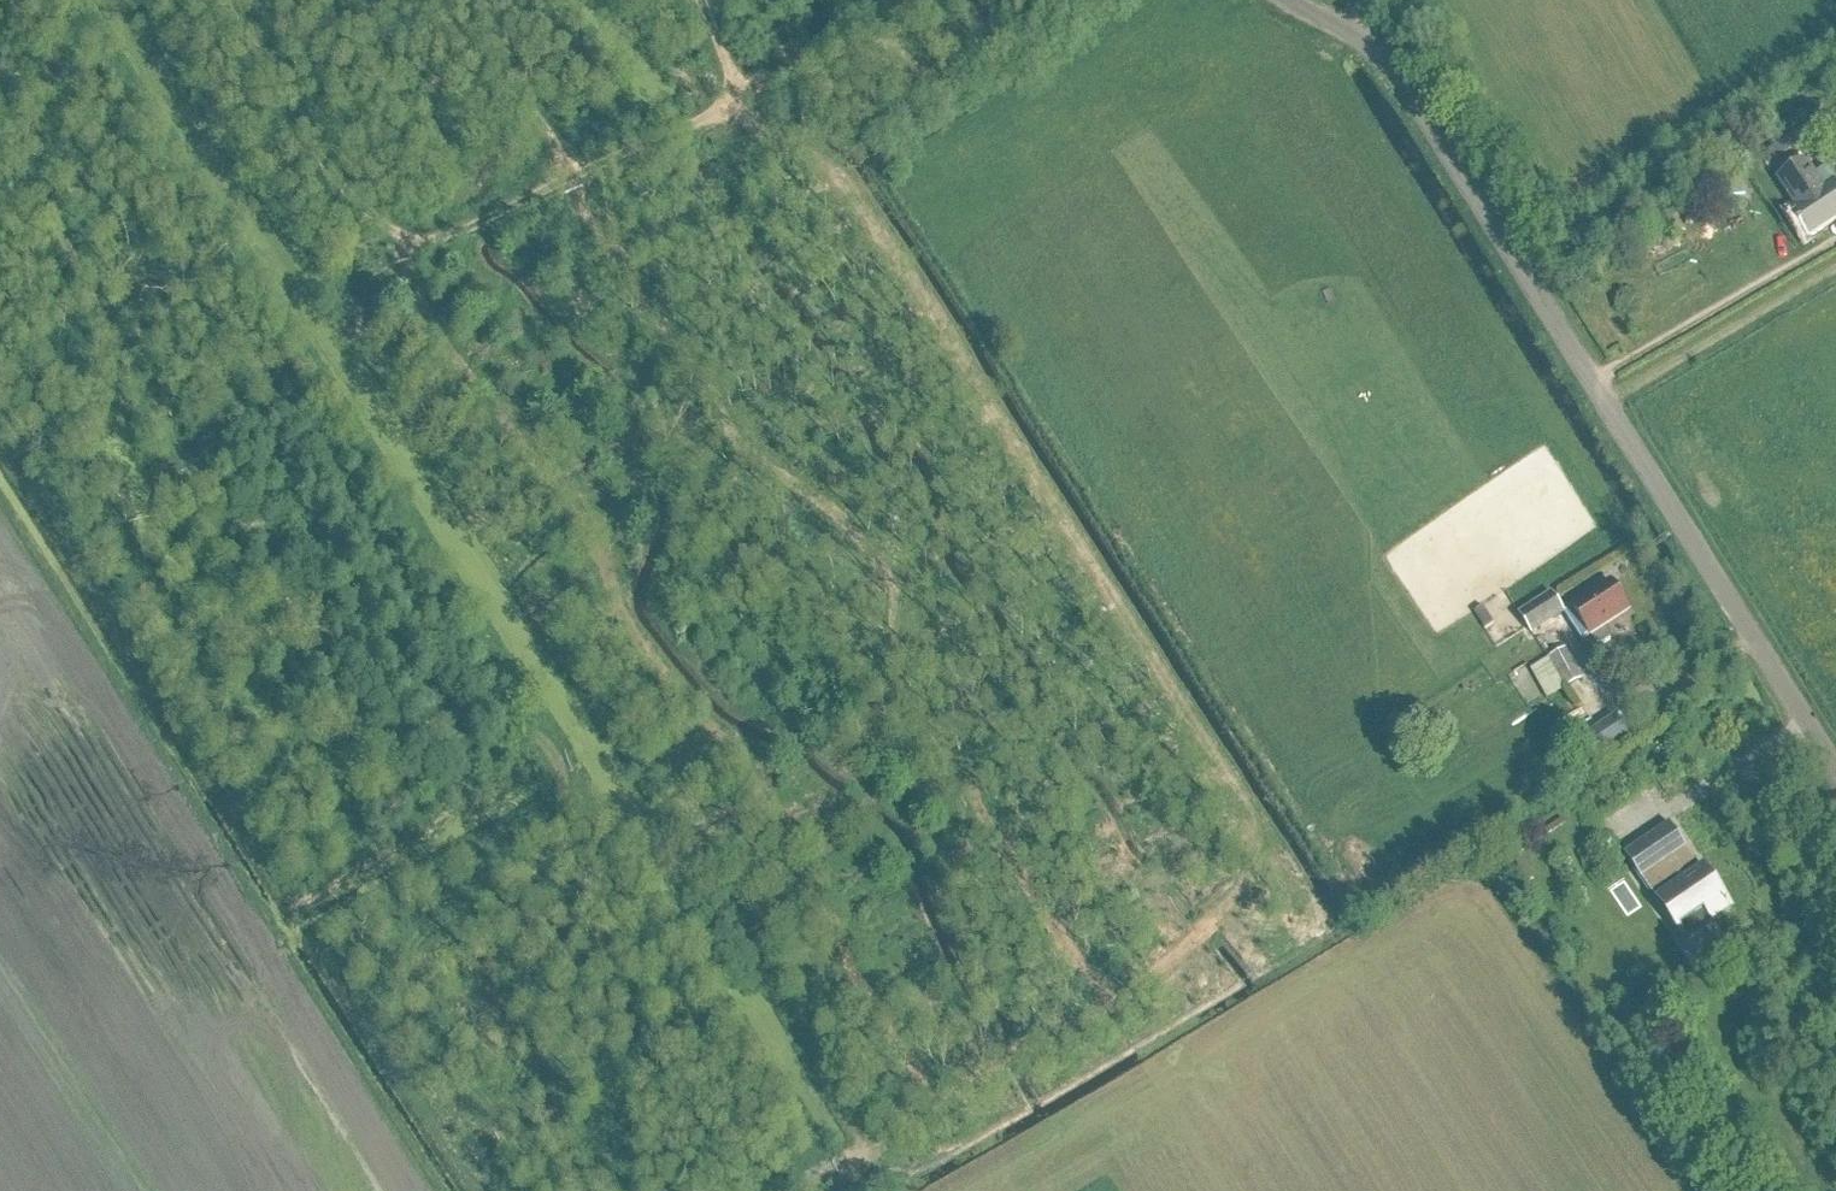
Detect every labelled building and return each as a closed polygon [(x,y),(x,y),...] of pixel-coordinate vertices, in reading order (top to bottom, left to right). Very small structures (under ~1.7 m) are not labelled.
[(1784,144),(1770,153),(1777,163),(1791,154),(1784,144)] [(1807,229),(1833,212),(1803,167),(1777,185),(1807,229)] [(1611,587),(1572,612),(1589,639),(1590,639),(1596,648),(1602,650),(1610,645),(1610,639),(1605,629),(1628,614),(1611,587)] [(1551,598),(1518,619),(1532,639),(1564,618),(1551,598)] [(1482,607),(1474,613),(1485,630),(1494,624),(1482,607)] [(1530,672),(1546,700),(1583,678),(1567,650),(1530,672)] [(1616,717),(1583,738),(1594,757),(1628,735),(1616,717)] [(1624,855),(1641,880),(1645,877),(1659,897),(1655,900),(1676,931),(1703,912),(1712,924),(1734,909),(1717,884),(1712,888),(1669,824),(1624,855)]
